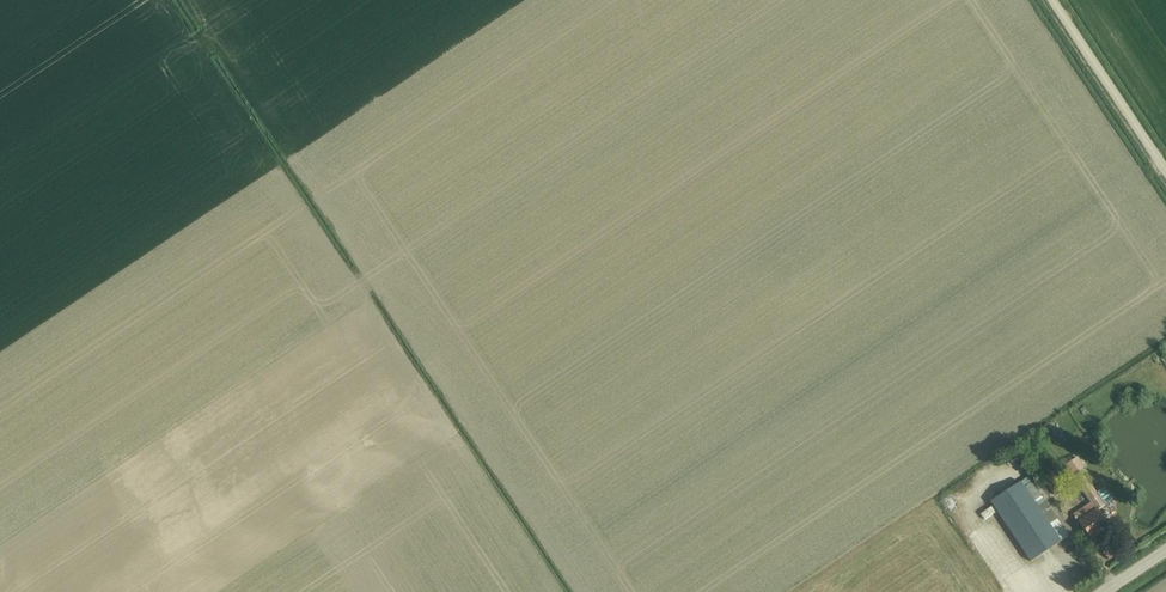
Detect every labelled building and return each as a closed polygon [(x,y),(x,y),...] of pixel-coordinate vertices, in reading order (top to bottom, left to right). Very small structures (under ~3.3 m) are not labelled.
[(1056,428),(1052,430),(1057,437),(1061,435),(1056,428)] [(1036,461),(1031,464),(1034,470),(1039,467),(1036,461)] [(1075,461),(1066,467),(1079,487),(1079,486),(1090,503),(1074,514),(1079,522),(1091,540),(1109,528),(1097,510),(1105,505),(1113,500),(1105,488),(1097,494),(1075,461)] [(1031,562),(1061,542),(1021,482),(990,502),(1031,562)] [(993,506),(981,515),(985,520),(997,512),(993,506)] [(1107,512),(1102,515),(1105,520),(1110,517),(1107,512)]
